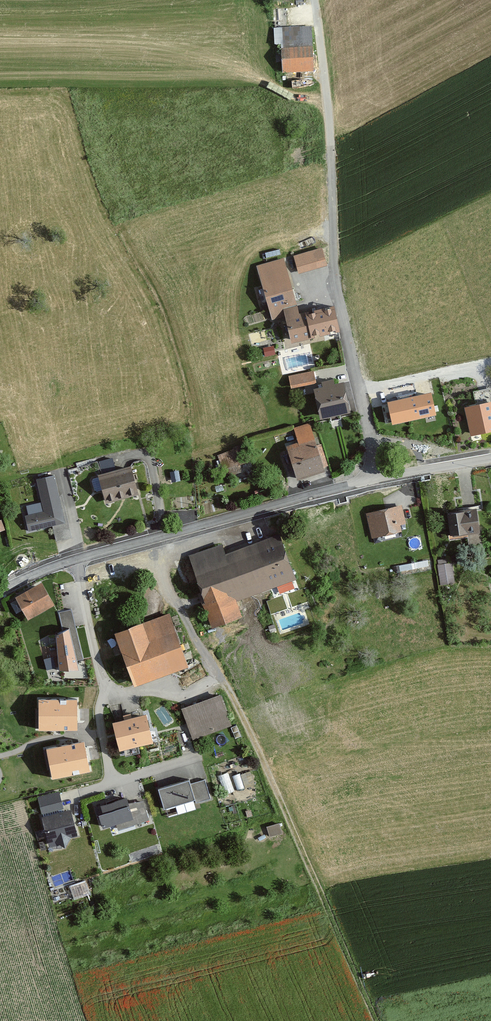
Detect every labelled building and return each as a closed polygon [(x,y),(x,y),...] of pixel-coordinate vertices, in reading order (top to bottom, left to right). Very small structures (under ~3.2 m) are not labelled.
[(281,51),(313,49),(312,28),(273,29),(274,46),(280,46),(280,51),(281,51)] [(281,51),(282,75),(314,73),(313,49),(281,51)] [(322,246),(294,255),(299,273),(328,264),(322,246)] [(284,257),(257,265),(272,319),(286,315),(283,307),(297,303),(284,257)] [(297,303),(283,307),(286,315),(292,341),(340,328),(334,302),(299,311),(297,303)] [(314,369),(288,374),(291,387),(316,382),(314,369)] [(323,384),(313,386),(320,417),(351,410),(344,379),(334,381),(333,377),(322,379),(323,384)] [(464,405),(470,435),(490,430),(490,386),(473,390),(476,403),(464,405)] [(432,390),(387,400),(392,422),(437,412),(432,390)] [(298,440),(286,444),(297,479),(325,470),(310,422),(293,427),(298,440)] [(240,447),(217,453),(224,476),(247,469),(240,447)] [(112,456),(99,460),(101,466),(114,462),(112,456)] [(131,464),(98,473),(106,502),(139,493),(131,464)] [(44,510),(25,514),(29,530),(52,525),(66,522),(59,495),(55,474),(36,478),(44,510)] [(66,522),(52,525),(56,540),(72,537),(62,494),(59,495),(66,522)] [(402,503),(366,512),(372,537),(402,530),(400,524),(406,522),(402,503)] [(477,507),(447,511),(450,535),(480,531),(477,507)] [(226,543),(190,556),(215,626),(243,616),(236,598),(295,577),(280,534),(229,552),(226,543)] [(452,561),(437,564),(440,584),(455,582),(452,561)] [(42,580),(15,595),(28,618),(55,603),(42,580)] [(62,629),(56,633),(59,668),(79,667),(77,660),(83,658),(72,608),(58,612),(62,629)] [(143,620),(114,630),(135,684),(189,664),(169,612),(144,621),(143,620)] [(220,693),(181,707),(193,739),(232,725),(220,693)] [(39,727),(77,727),(77,696),(39,696),(39,727)] [(146,711),(113,719),(120,748),(153,740),(146,711)] [(90,768),(84,738),(46,746),(53,776),(90,768)] [(189,778),(158,787),(164,807),(195,798),(196,802),(211,797),(205,778),(191,783),(189,778)] [(42,813),(64,807),(59,790),(37,796),(42,813)] [(134,817),(116,823),(118,830),(149,819),(143,800),(136,801),(129,803),(134,817)] [(129,803),(99,813),(103,827),(116,823),(134,817),(129,803)] [(71,808),(42,816),(50,847),(61,843),(65,845),(71,836),(78,835),(71,808)] [(86,877),(70,882),(74,896),(91,890),(86,877)]
